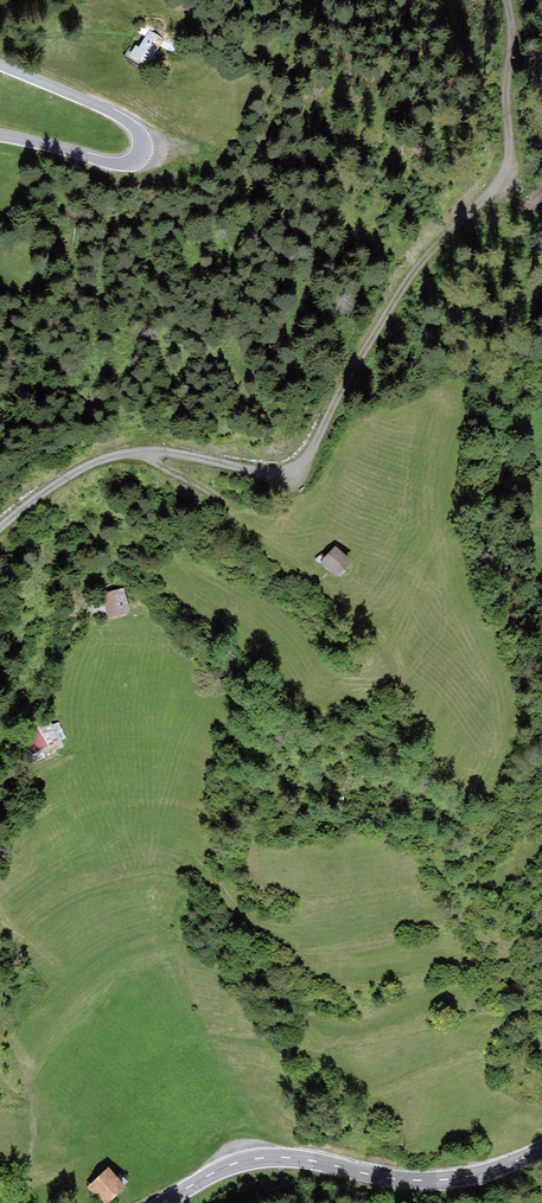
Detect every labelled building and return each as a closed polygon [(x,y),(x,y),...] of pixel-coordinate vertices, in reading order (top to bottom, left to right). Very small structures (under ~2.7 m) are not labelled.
[(176,38),(144,20),(137,32),(145,37),(139,47),(135,45),(129,55),(147,66),(159,45),(168,51),(176,38)] [(352,561),(335,546),(320,563),(337,577),(352,561)] [(131,612),(123,588),(102,594),(109,619),(131,612)] [(66,739),(59,722),(53,725),(50,720),(21,734),(31,755),(62,741),(66,739)] [(126,1187),(108,1167),(86,1187),(101,1202),(109,1202),(126,1187)]
